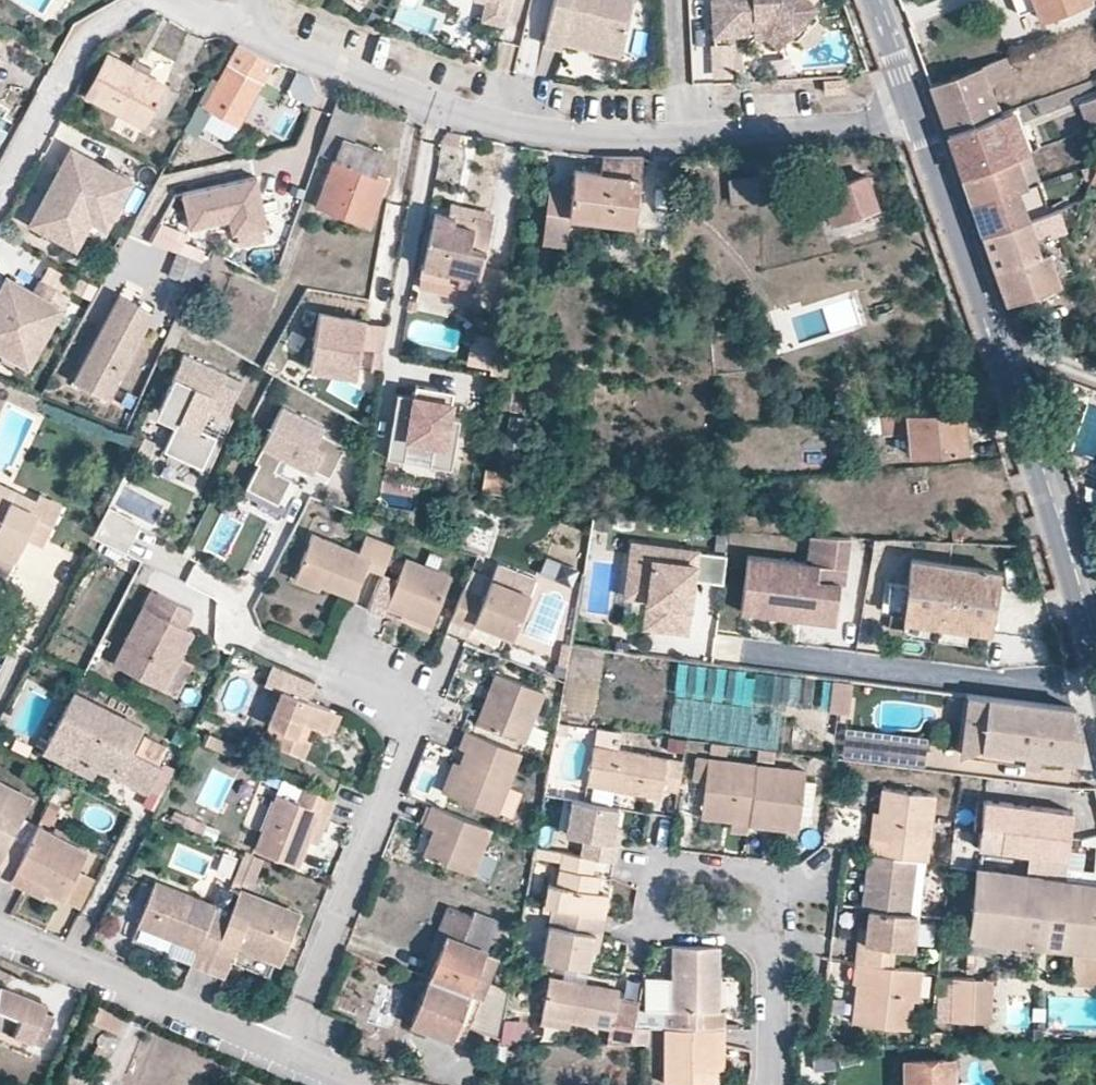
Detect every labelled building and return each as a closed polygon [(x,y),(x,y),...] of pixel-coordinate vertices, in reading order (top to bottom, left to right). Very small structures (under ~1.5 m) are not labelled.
[(484,3),(480,20),(503,25),(509,0),(473,0),(484,3)] [(578,45),(581,28),(593,31),(595,23),(625,29),(631,0),(552,0),(542,44),(558,48),(560,41),(578,45)] [(711,34),(739,33),(744,23),(748,22),(748,15),(765,15),(782,32),(803,12),(808,7),(801,0),(710,0),(711,34)] [(1036,6),(1034,0),(1013,0),(1017,12),(1036,6)] [(1036,6),(1039,15),(1080,0),(1034,0),(1036,6)] [(748,22),(749,35),(762,34),(770,43),(778,36),(782,32),(765,15),(748,15),(748,22)] [(578,45),(619,54),(625,29),(595,23),(593,31),(581,28),(578,45)] [(206,108),(198,104),(189,122),(230,144),(273,63),(255,54),(240,47),(206,108)] [(1010,72),(1003,56),(929,82),(929,84),(947,132),(997,113),(986,82),(1010,72)] [(146,152),(166,117),(178,93),(110,57),(88,97),(142,126),(132,144),(146,152)] [(862,93),(874,89),(868,74),(857,78),(862,93)] [(1086,120),(1095,115),(1095,92),(1077,101),(1086,120)] [(337,98),(318,154),(332,160),(314,208),(369,226),(378,202),(367,199),(376,174),(384,152),(354,140),(365,108),(337,98)] [(1013,108),(997,113),(947,132),(961,175),(1029,150),(1013,108)] [(1037,147),(1029,150),(961,175),(981,233),(1046,210),(1036,181),(1026,185),(1023,173),(1032,170),(1027,156),(1039,152),(1037,147)] [(119,176),(72,151),(61,170),(72,176),(69,182),(59,176),(32,227),(64,244),(79,215),(82,211),(96,218),(112,226),(134,183),(119,176)] [(633,226),(642,157),(605,156),(603,173),(574,169),(572,184),(551,182),(543,245),(565,247),(569,218),(633,226)] [(72,176),(61,170),(59,176),(69,182),(72,176)] [(367,199),(378,202),(387,179),(376,174),(367,199)] [(255,177),(180,194),(188,229),(227,221),(231,235),(266,228),(255,177)] [(819,193),(832,225),(877,208),(865,177),(819,193)] [(756,183),(730,184),(731,205),(757,202),(756,183)] [(474,217),(490,222),(492,213),(452,203),(447,216),(472,222),(474,217)] [(1046,210),(981,233),(993,268),(1061,244),(1056,230),(1065,228),(1057,206),(1046,210)] [(79,215),(64,244),(79,252),(94,223),(109,231),(112,226),(82,211),(79,215)] [(502,303),(508,272),(482,265),(490,222),(474,217),(472,222),(447,216),(434,213),(421,276),(476,289),(474,296),(502,303)] [(160,216),(152,240),(174,247),(182,223),(160,216)] [(1061,244),(993,268),(1005,302),(1018,298),(1020,304),(1038,298),(1035,290),(1059,283),(1057,277),(1071,272),(1061,244)] [(162,287),(185,297),(203,257),(190,251),(187,256),(178,251),(162,287)] [(203,257),(185,297),(199,303),(212,273),(206,271),(210,260),(203,257)] [(34,295),(6,281),(0,292),(0,300),(3,302),(0,307),(0,353),(7,357),(23,327),(47,340),(62,310),(34,295)] [(41,282),(34,295),(62,310),(69,297),(41,282)] [(120,296),(73,382),(107,400),(148,324),(131,314),(136,304),(120,296)] [(154,314),(136,304),(131,314),(148,324),(154,314)] [(358,342),(363,315),(316,307),(306,362),(353,370),(358,342)] [(380,345),(384,319),(363,315),(358,342),(380,345)] [(47,340),(23,327),(7,357),(32,369),(47,340)] [(368,365),(376,367),(380,346),(371,345),(368,365)] [(491,362),(489,373),(507,376),(511,347),(495,345),(491,362)] [(225,375),(182,356),(158,410),(177,419),(164,450),(202,467),(215,437),(198,429),(204,415),(207,409),(214,412),(225,417),(236,391),(221,384),(225,375)] [(413,378),(411,388),(420,390),(422,379),(413,378)] [(426,458),(448,462),(457,412),(446,410),(451,384),(422,379),(420,390),(411,388),(395,386),(387,429),(405,432),(430,436),(426,458)] [(515,381),(509,415),(524,418),(530,384),(515,381)] [(322,423),(279,402),(251,457),(256,459),(243,483),(275,500),(288,474),(276,468),(271,466),(277,453),(282,456),(309,470),(311,466),(327,474),(343,442),(319,429),(322,423)] [(965,450),(962,408),(880,415),(882,434),(907,432),(908,456),(965,450)] [(211,418),(214,412),(207,409),(204,415),(211,418)] [(405,432),(387,429),(383,450),(401,453),(405,432)] [(276,468),(282,456),(277,453),(271,466),(276,468)] [(486,470),(482,491),(502,495),(506,473),(486,470)] [(37,500),(0,482),(0,496),(32,511),(37,500)] [(272,505),(275,500),(243,483),(240,489),(272,505)] [(37,500),(32,511),(0,496),(0,570),(7,574),(25,537),(43,545),(63,504),(41,492),(37,500)] [(135,522),(107,508),(94,535),(121,549),(135,522)] [(488,552),(492,534),(470,529),(466,546),(488,552)] [(381,573),(393,544),(366,534),(359,550),(312,532),(294,578),(318,588),(320,584),(354,597),(366,567),(381,573)] [(844,586),(849,537),(810,535),(806,567),(817,568),(815,583),(839,586),(844,586)] [(194,548),(186,544),(182,553),(189,557),(194,548)] [(721,588),(724,558),(668,552),(666,564),(651,562),(653,550),(630,547),(626,579),(645,603),(641,632),(685,637),(690,601),(683,599),(684,588),(691,590),(692,584),(721,588)] [(666,564),(668,552),(653,550),(651,562),(666,564)] [(451,575),(406,557),(387,607),(402,613),(400,619),(429,630),(451,575)] [(904,620),(967,629),(988,631),(997,570),(913,558),(905,613),(891,611),(888,626),(900,628),(903,628),(904,620)] [(834,626),(839,586),(815,583),(817,568),(806,567),(746,559),(742,593),(778,598),(775,619),(834,626)] [(530,593),(536,577),(499,564),(494,578),(530,593)] [(494,578),(471,569),(451,620),(471,628),(474,621),(512,636),(530,593),(494,578)] [(645,603),(626,579),(624,601),(645,603)] [(165,688),(181,656),(195,631),(185,626),(193,611),(151,589),(113,661),(165,688)] [(775,619),(778,598),(742,593),(740,615),(775,619)] [(965,642),(967,629),(904,620),(903,628),(900,628),(900,633),(965,642)] [(604,649),(571,643),(561,707),(594,712),(604,649)] [(194,662),(181,656),(165,688),(177,695),(194,662)] [(493,673),(474,722),(523,741),(542,692),(493,673)] [(852,683),(832,681),(828,710),(847,712),(852,683)] [(340,712),(307,700),(280,689),(265,724),(277,729),(271,744),(303,756),(309,740),(305,738),(309,725),(331,733),(340,712)] [(74,691),(42,751),(91,776),(96,766),(148,792),(161,765),(131,750),(142,726),(74,691)] [(1074,714),(1073,708),(1011,700),(994,698),(966,695),(958,755),(979,747),(1038,755),(1087,761),(1074,714)] [(495,812),(520,752),(463,730),(457,746),(463,748),(457,764),(446,792),(495,812)] [(922,761),(922,734),(842,732),(841,759),(922,761)] [(660,788),(676,790),(681,760),(594,744),(587,784),(659,798),(660,788)] [(1036,765),(1038,755),(979,747),(958,755),(1036,765)] [(692,755),(692,788),(701,788),(702,755),(692,755)] [(729,830),(747,832),(748,825),(756,763),(707,758),(700,817),(729,821),(729,830)] [(440,790),(446,792),(457,764),(451,761),(440,790)] [(756,763),(748,825),(797,830),(798,820),(802,782),(803,780),(804,769),(756,763)] [(9,880),(10,877),(28,843),(12,835),(31,796),(0,780),(0,875),(9,880)] [(815,781),(803,780),(802,782),(798,820),(810,820),(815,781)] [(333,798),(301,786),(295,801),(274,793),(253,848),(297,864),(318,811),(327,814),(333,798)] [(915,859),(927,860),(935,794),(881,787),(878,812),(881,812),(878,839),(868,839),(866,852),(915,859)] [(422,823),(430,803),(406,794),(398,814),(422,823)] [(614,825),(618,807),(569,798),(564,831),(582,834),(578,855),(593,859),(614,862),(620,827),(614,825)] [(1024,874),(1064,879),(1066,857),(1070,810),(984,799),(979,847),(1027,853),(1024,874)] [(470,874),(489,827),(430,803),(422,823),(432,827),(421,853),(470,874)] [(871,811),(868,839),(878,839),(881,812),(878,812),(871,811)] [(28,843),(10,877),(44,894),(48,888),(62,896),(77,868),(88,847),(38,821),(28,843)] [(1064,879),(1095,883),(1095,829),(1094,829),(1089,829),(1087,859),(1066,857),(1064,879)] [(542,903),(603,914),(606,893),(595,891),(597,873),(591,872),(593,859),(578,855),(559,852),(554,883),(546,883),(542,903)] [(866,852),(860,907),(868,908),(908,912),(915,859),(866,852)] [(251,882),(261,858),(251,854),(241,879),(251,882)] [(62,896),(82,906),(97,878),(77,868),(62,896)] [(1064,879),(1024,874),(975,868),(968,937),(1070,948),(1095,951),(1095,883),(1064,879)] [(191,963),(206,969),(209,962),(227,914),(212,909),(214,904),(155,880),(137,925),(196,949),(191,963)] [(227,914),(209,962),(226,968),(235,946),(277,962),(297,912),(238,889),(227,914)] [(437,954),(446,932),(457,904),(449,901),(429,951),(437,954)] [(446,932),(486,948),(497,920),(457,904),(446,932)] [(855,942),(853,961),(893,965),(895,946),(913,948),(916,913),(908,912),(868,908),(866,927),(864,943),(855,942)] [(540,958),(588,967),(593,932),(547,923),(540,958)] [(857,926),(855,942),(864,943),(866,927),(857,926)] [(410,1022),(449,1038),(456,1023),(468,1027),(469,1024),(497,955),(485,950),(486,948),(446,932),(437,954),(410,1022)] [(718,1011),(719,944),(670,945),(669,1009),(663,1009),(663,1028),(697,1028),(698,1011),(718,1011)] [(1070,948),(1072,982),(1095,983),(1095,951),(1070,948)] [(469,1024),(498,1036),(512,961),(497,955),(469,1024)] [(378,963),(366,958),(364,966),(375,971),(378,963)] [(917,1000),(920,968),(893,965),(853,961),(851,982),(856,982),(864,983),(861,1004),(853,1003),(851,1021),(907,1028),(911,1000),(917,1000)] [(541,1014),(569,1019),(610,1027),(618,988),(548,975),(541,1014)] [(993,979),(952,978),(950,1020),(991,1020),(993,979)] [(856,982),(853,1003),(861,1004),(864,983),(856,982)] [(392,1028),(400,993),(380,988),(372,1023),(392,1028)] [(1,989),(0,991),(0,994),(11,999),(13,993),(1,989)] [(22,1043),(37,1009),(39,1004),(13,993),(11,999),(0,994),(0,1033),(22,1043)] [(122,1017),(98,1006),(90,1022),(115,1033),(122,1017)] [(36,1049),(51,1016),(37,1009),(22,1043),(36,1049)] [(566,1027),(569,1019),(541,1014),(539,1023),(566,1027)] [(633,1027),(647,1027),(647,1016),(635,1016),(633,1027)] [(630,1043),(647,1042),(647,1027),(633,1027),(630,1043)] [(716,1083),(717,1068),(718,1029),(697,1028),(663,1028),(663,1081),(716,1083)] [(953,1057),(903,1058),(904,1084),(953,1084),(953,1057)]
